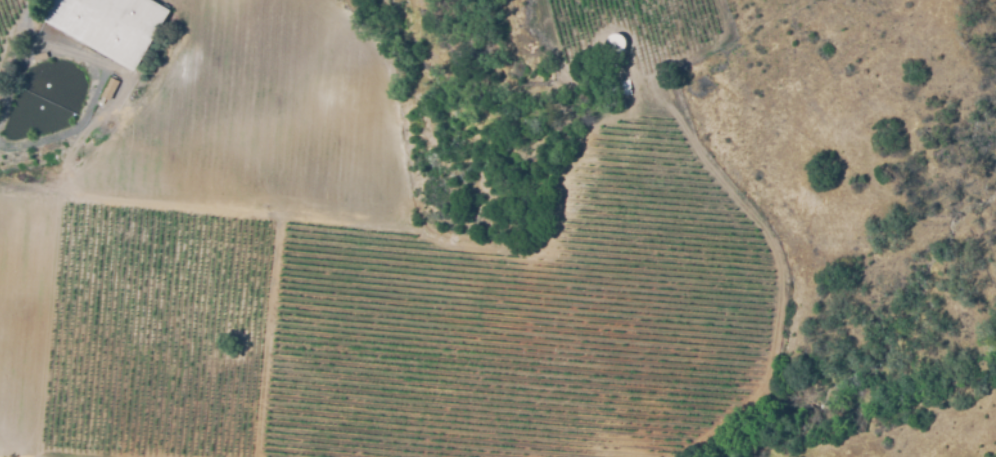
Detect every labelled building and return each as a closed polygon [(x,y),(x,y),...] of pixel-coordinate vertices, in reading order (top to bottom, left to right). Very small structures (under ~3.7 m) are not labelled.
[(45,19),(56,0),(153,0),(170,10),(135,71),(45,19)] [(616,30),(618,30),(619,31),(620,31),(621,32),(622,33),(623,35),(624,36),(624,38),(624,40),(624,41),(624,43),(623,44),(622,46),(621,47),(620,48),(619,49),(618,49),(617,49),(615,49),(614,49),(613,48),(612,47),(611,46),(610,45),(610,43),(609,41),(609,40),(609,38),(610,37),(610,35),(611,34),(612,32),(613,31),(614,31),(615,30),(616,30)] [(36,61),(35,56),(47,52),(48,57),(36,61)] [(110,100),(102,96),(111,77),(119,81),(110,100)] [(611,97),(609,83),(630,79),(632,93),(611,97)] [(618,109),(617,102),(626,100),(627,107),(618,109)]
